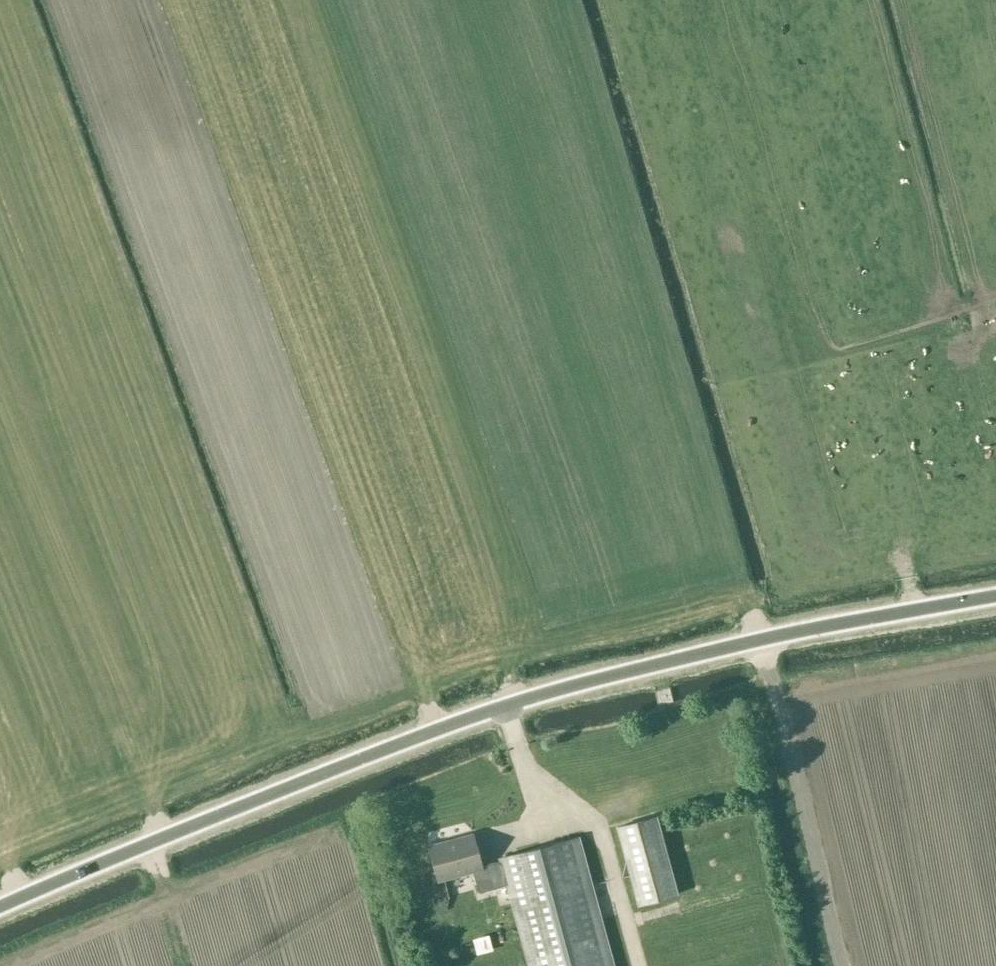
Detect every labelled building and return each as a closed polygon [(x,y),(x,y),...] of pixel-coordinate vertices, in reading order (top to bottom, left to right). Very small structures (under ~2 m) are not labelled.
[(670,833),(661,836),(656,816),(617,827),(638,905),(677,894),(671,875),(681,872),(670,833)] [(583,856),(578,838),(499,859),(500,861),(481,866),(472,833),(428,845),(438,879),(472,870),(478,893),(506,885),(528,965),(613,965),(591,883),(601,880),(593,853),(583,856)]
